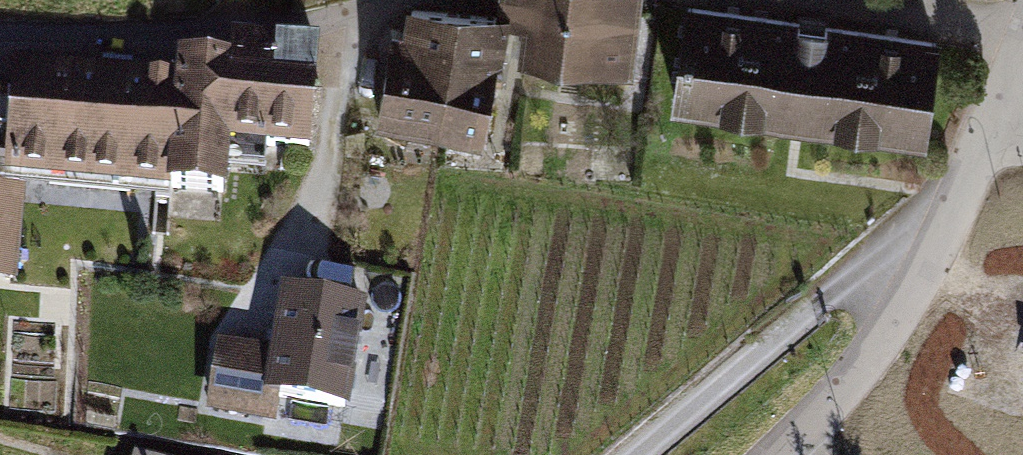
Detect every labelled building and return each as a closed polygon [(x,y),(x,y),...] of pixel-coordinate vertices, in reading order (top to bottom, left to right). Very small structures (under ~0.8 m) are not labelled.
[(500,8),(512,22),(522,34),(518,69),(634,79),(642,0),(499,0),(500,8)] [(943,44),(687,7),(674,114),(928,152),(943,44)] [(404,38),(392,36),(379,131),(484,149),(498,70),(506,64),(512,22),(408,11),(404,38)] [(0,80),(0,282),(15,283),(26,186),(229,206),(232,159),(311,168),(320,54),(281,52),(281,45),(232,41),(232,69),(178,66),(178,74),(12,65),(11,81),(0,80)] [(371,301),(281,290),(272,354),(219,343),(208,419),(276,429),(280,404),(355,416),(371,301)]
